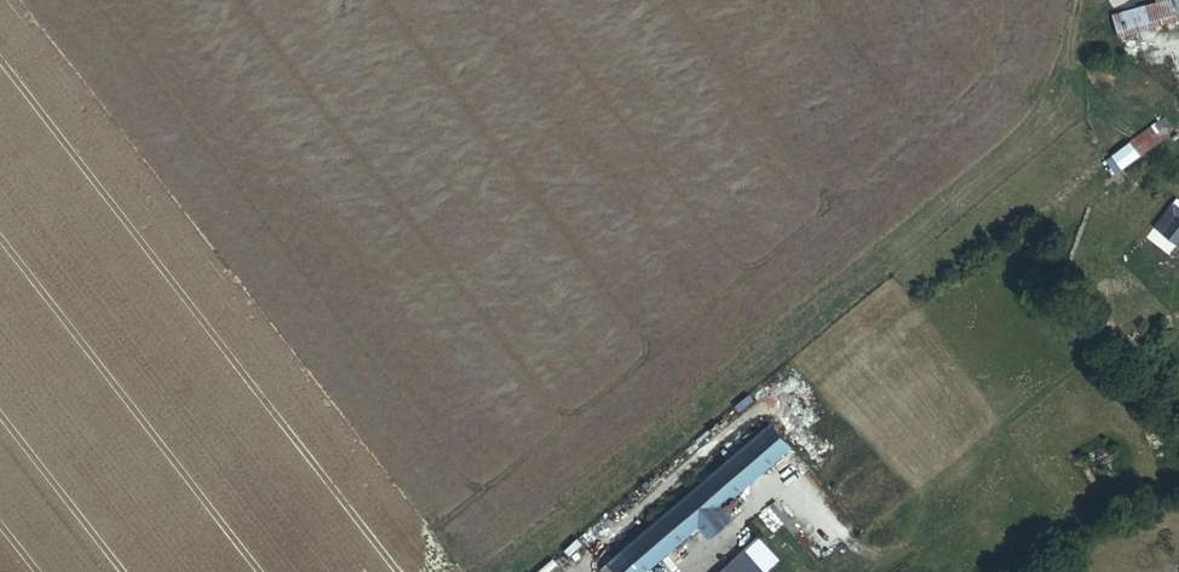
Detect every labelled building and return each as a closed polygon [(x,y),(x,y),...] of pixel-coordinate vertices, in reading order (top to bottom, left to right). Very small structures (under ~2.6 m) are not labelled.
[(1168,20),(1163,0),(1157,0),(1146,4),(1152,24),(1168,20)] [(1168,20),(1178,17),(1178,0),(1163,0),(1168,20)] [(1106,37),(1152,24),(1146,4),(1101,17),(1106,37)] [(1156,135),(1146,124),(1118,148),(1128,159),(1156,135)] [(1161,208),(1142,231),(1164,248),(1178,229),(1178,222),(1161,208)] [(693,526),(687,517),(708,500),(715,508),(782,450),(761,428),(600,562),(601,564),(594,570),(595,571),(639,571),(693,526)] [(687,517),(693,526),(704,538),(724,520),(715,508),(708,500),(687,517)] [(794,536),(801,529),(775,501),(768,508),(794,536)] [(753,535),(715,571),(771,571),(764,565),(773,555),(753,535)]
